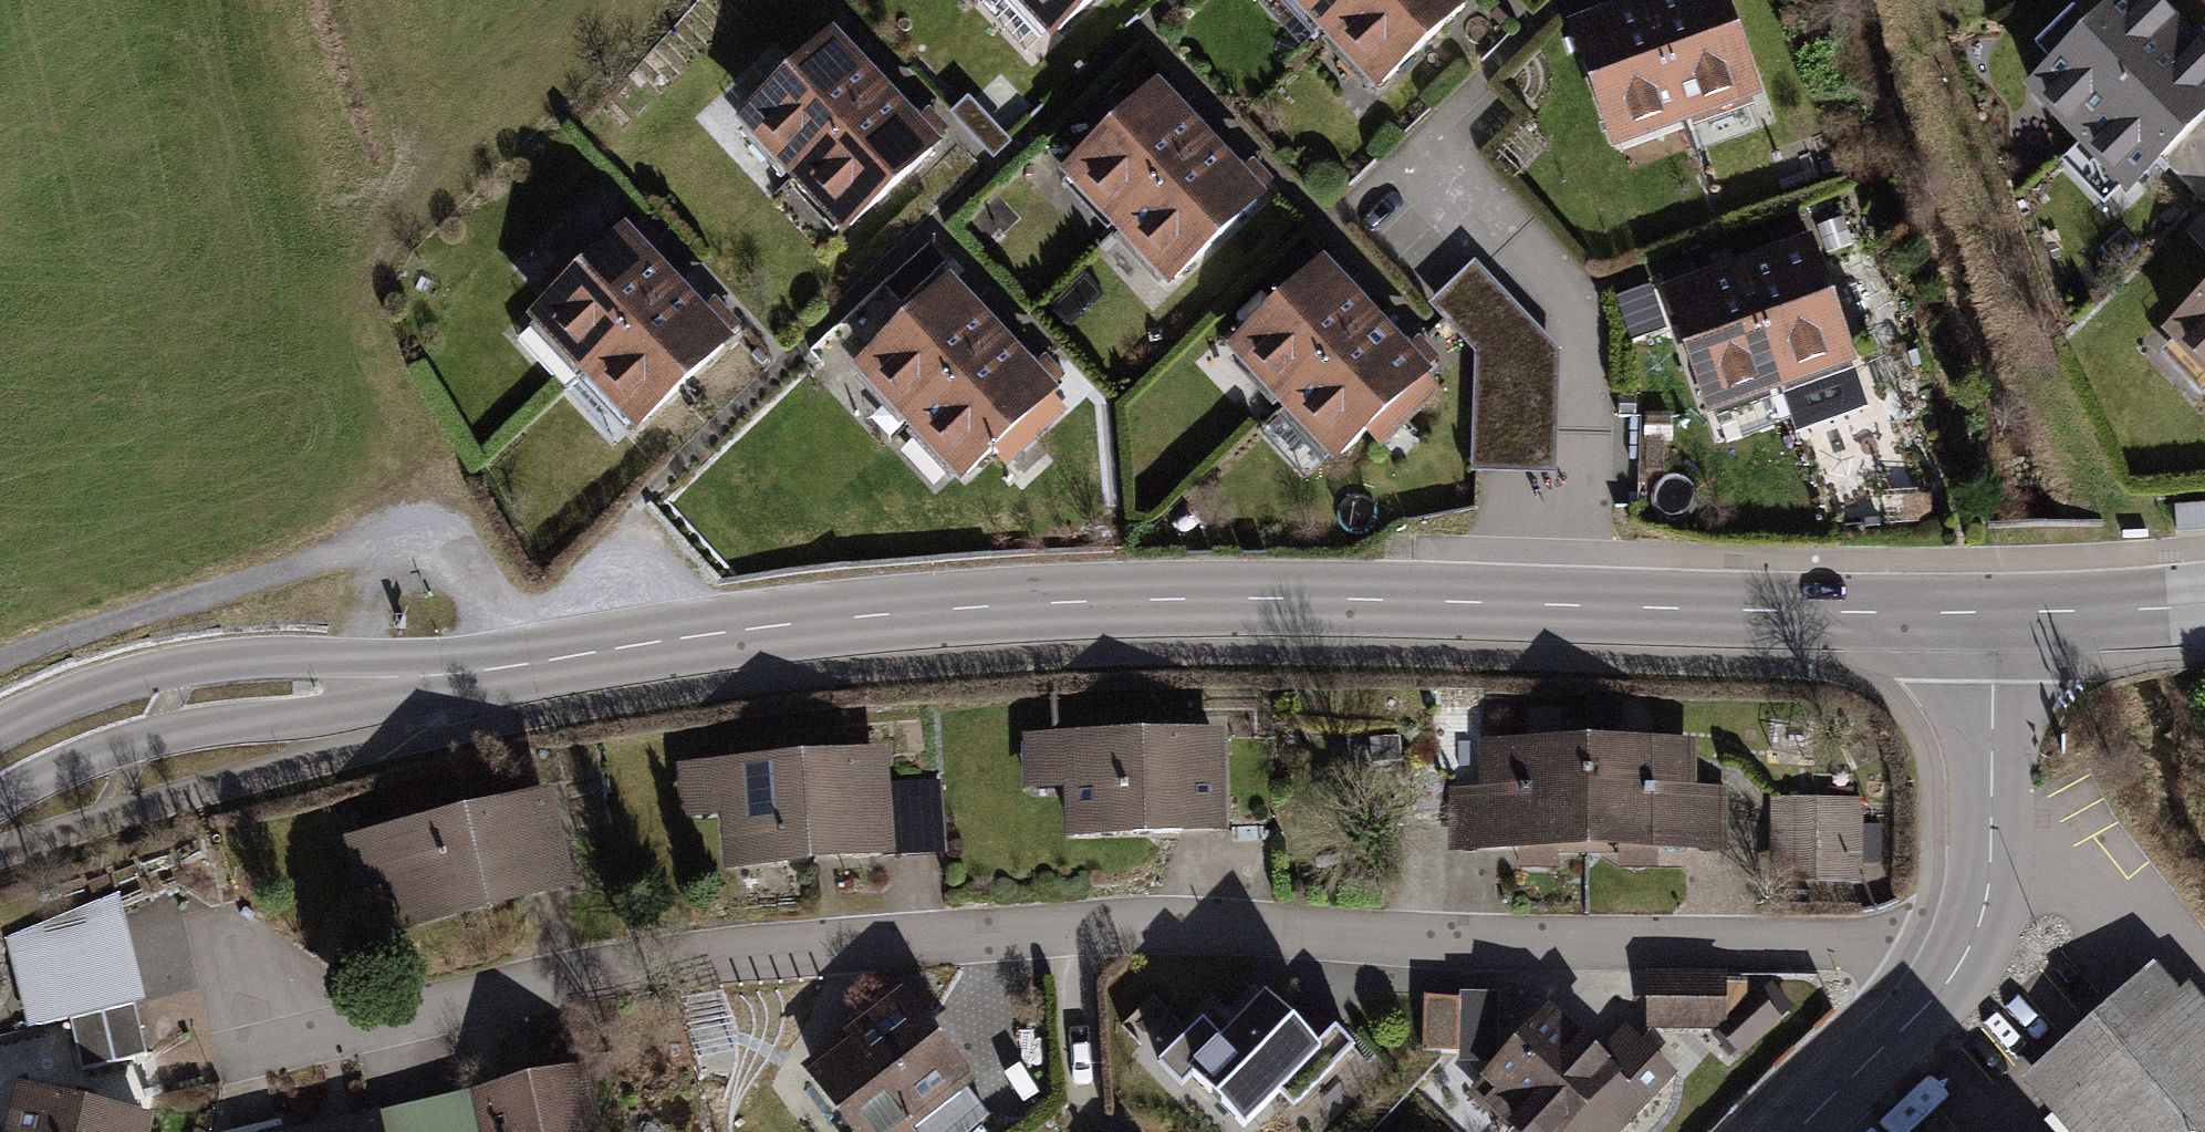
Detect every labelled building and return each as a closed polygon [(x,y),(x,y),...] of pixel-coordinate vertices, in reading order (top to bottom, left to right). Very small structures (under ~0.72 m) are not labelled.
[(1039,37),(1077,0),(1003,0),(1039,37)] [(1337,29),(1368,0),(1309,0),(1337,29)] [(1337,29),(1395,90),(1480,9),(1471,0),(1368,0),(1337,29)] [(1642,0),(1626,0),(1567,23),(1616,147),(1688,119),(1642,0)] [(1725,0),(1642,0),(1688,119),(1760,91),(1725,0)] [(2178,26),(2153,0),(2087,0),(2018,68),(2076,127),(2178,26)] [(740,117),(799,175),(892,81),(832,23),(740,117)] [(2204,115),(2204,53),(2178,26),(2076,127),(2134,185),(2204,115)] [(1166,76),(1056,174),(1108,232),(1218,134),(1166,76)] [(799,175),(858,233),(951,140),(892,81),(799,175)] [(1218,134),(1108,232),(1160,290),(1270,193),(1218,134)] [(629,221),(524,322),(579,378),(683,276),(629,221)] [(1854,359),(1803,234),(1728,264),(1779,389),(1854,359)] [(900,422),(1006,314),(949,257),(842,365),(900,422)] [(1287,406),(1377,317),(1321,260),(1231,350),(1287,406)] [(1473,262),(1429,305),(1474,353),(1473,476),(1514,475),(1557,475),(1560,352),(1538,329),(1473,262)] [(1779,389),(1728,264),(1653,295),(1704,420),(1779,389)] [(683,276),(579,378),(633,433),(737,332),(683,276)] [(2164,327),(2204,369),(2204,286),(2164,327)] [(957,478),(1064,370),(1006,314),(900,422),(957,478)] [(1343,462),(1433,373),(1377,317),(1287,406),(1343,462)] [(1226,730),(1017,736),(1018,787),(1066,786),(1067,837),(1229,832),(1226,730)] [(1588,861),(1588,743),(1480,743),(1481,795),(1441,795),(1441,862),(1588,861)] [(1588,743),(1588,861),(1730,861),(1730,792),(1695,792),(1695,743),(1588,743)] [(889,753),(683,762),(685,813),(738,810),(741,858),(893,851),(889,753)] [(551,792),(344,839),(355,887),(396,878),(406,922),(572,884),(551,792)] [(1865,812),(1774,804),(1767,889),(1857,897),(1865,812)] [(117,893),(6,947),(23,1029),(141,1004),(117,893)] [(2020,1084),(2063,1131),(2204,1131),(2204,1013),(2158,961),(2020,1084)] [(1757,972),(1645,976),(1647,1037),(1759,1034),(1757,972)] [(898,981),(791,1061),(844,1131),(909,1131),(974,1083),(898,981)] [(1320,1052),(1259,989),(1183,1062),(1244,1125),(1320,1052)] [(1426,998),(1424,1050),(1486,1052),(1487,1000),(1426,998)] [(1545,1004),(1462,1094),(1504,1131),(1617,1131),(1648,1098),(1545,1004)] [(468,1093),(476,1131),(598,1131),(584,1067),(468,1093)] [(11,1084),(0,1126),(0,1131),(148,1131),(151,1121),(11,1084)] [(375,1113),(380,1131),(476,1131),(468,1093),(375,1113)] [(291,1131),(380,1131),(375,1113),(291,1131)]
